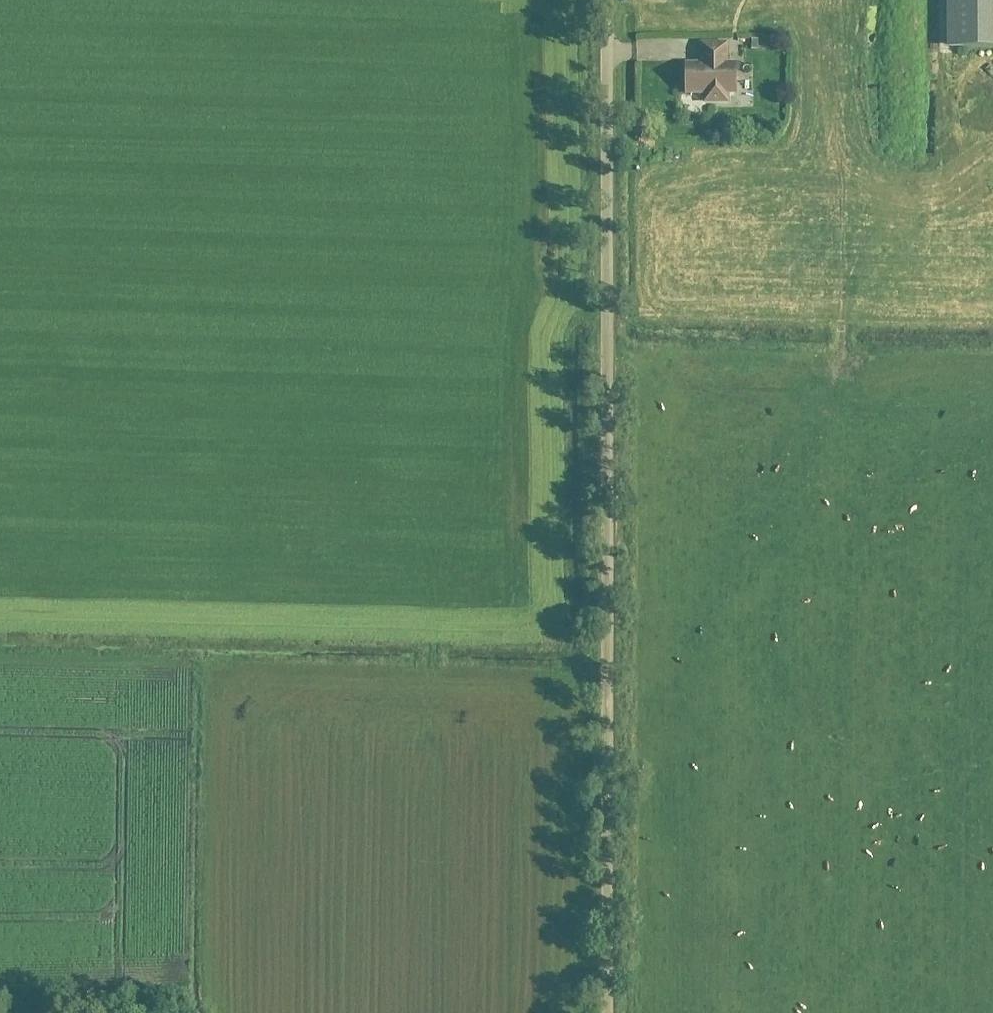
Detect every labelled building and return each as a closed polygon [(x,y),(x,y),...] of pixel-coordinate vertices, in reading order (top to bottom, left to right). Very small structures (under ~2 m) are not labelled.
[(992,49),(992,0),(949,0),(949,49),(992,49)] [(686,66),(686,94),(704,94),(704,103),(727,103),(727,94),(735,94),(735,65),(726,65),(726,45),(702,45),(702,66),(686,66)]
